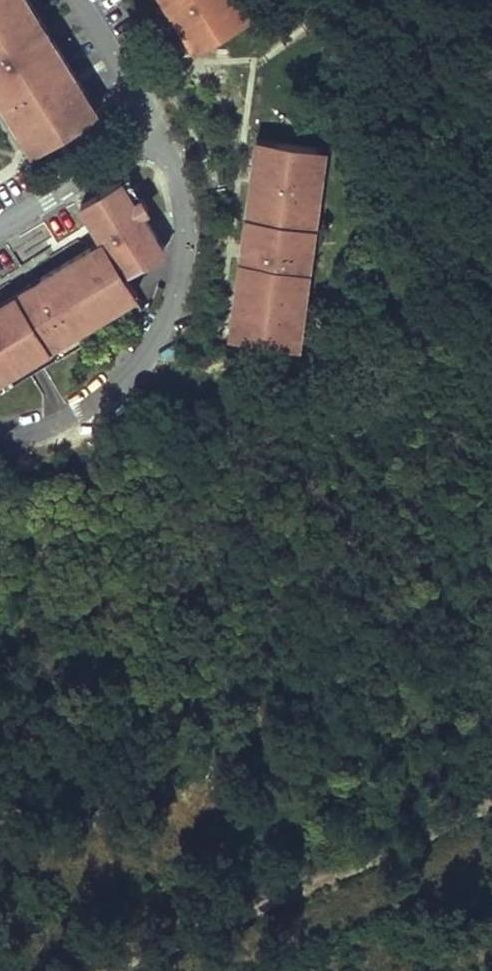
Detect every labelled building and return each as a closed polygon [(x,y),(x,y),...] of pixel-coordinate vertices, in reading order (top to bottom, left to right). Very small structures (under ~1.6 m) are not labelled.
[(98,121),(28,0),(0,0),(0,106),(27,153),(50,140),(53,146),(98,121)] [(248,34),(229,0),(161,0),(175,24),(199,10),(209,28),(194,37),(206,58),(248,34)] [(237,0),(229,0),(248,34),(255,30),(237,0)] [(199,10),(175,24),(197,63),(206,58),(194,37),(209,28),(199,10)] [(31,159),(53,146),(50,140),(27,153),(31,159)] [(293,343),(321,183),(314,182),(317,165),(256,154),(253,175),(267,177),(265,188),(285,192),(282,205),(249,199),(238,261),(272,267),(270,280),(236,274),(231,305),(264,311),(262,324),(242,321),(241,326),(233,324),(228,351),(283,360),(286,342),(293,343)] [(314,182),(321,183),(324,166),(317,165),(314,182)] [(267,177),(253,175),(249,199),(282,205),(285,192),(265,188),(267,177)] [(139,208),(127,186),(119,191),(132,212),(139,208)] [(48,368),(49,371),(138,319),(119,285),(149,267),(142,255),(153,249),(139,223),(145,220),(139,208),(132,212),(119,191),(78,214),(94,243),(107,236),(114,247),(100,255),(113,276),(102,282),(87,256),(35,286),(50,312),(39,318),(29,300),(15,308),(11,300),(0,306),(0,395),(48,368)] [(94,243),(98,250),(87,256),(102,282),(113,276),(100,255),(114,247),(107,236),(94,243)] [(160,261),(153,249),(142,255),(149,267),(160,261)] [(272,267),(238,261),(236,274),(270,280),(272,267)] [(50,312),(35,286),(11,300),(15,308),(29,300),(39,318),(50,312)] [(264,311),(231,305),(223,350),(228,351),(233,324),(241,326),(242,321),(262,324),(264,311)] [(283,360),(290,361),(293,343),(286,342),(283,360)]
